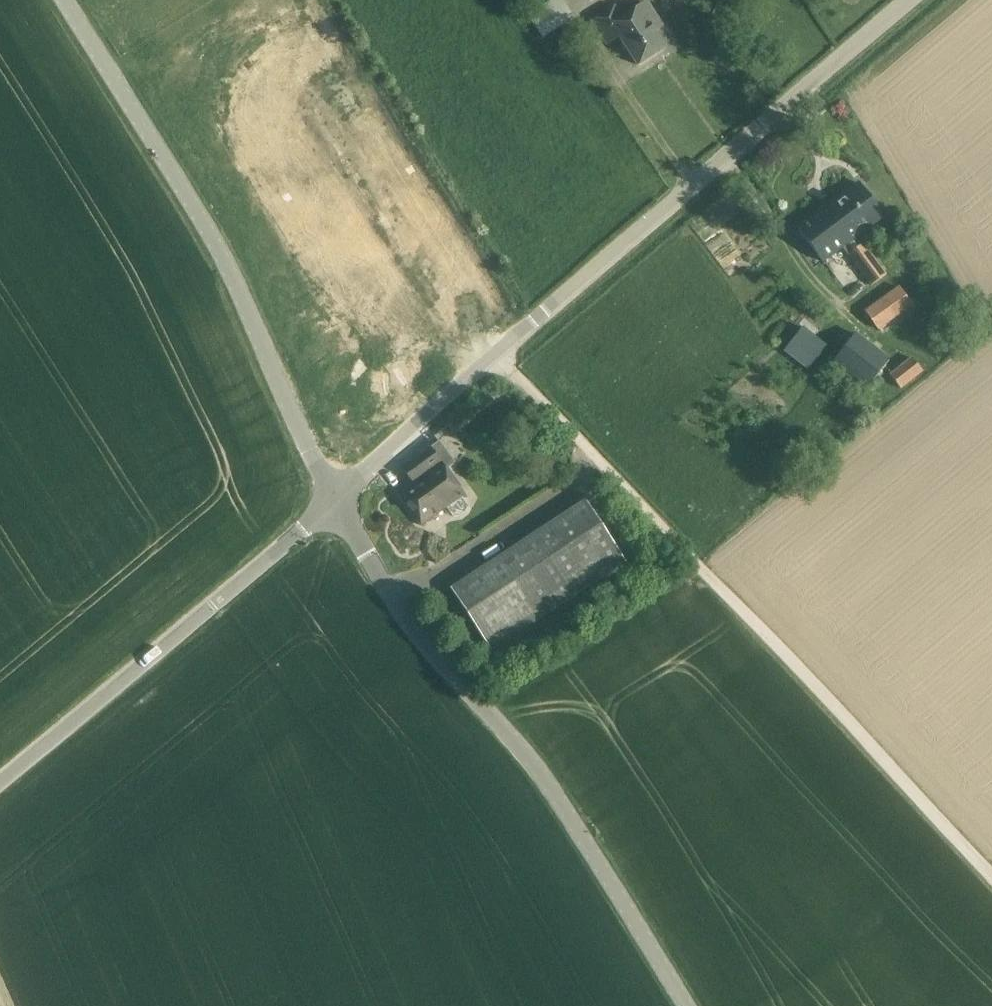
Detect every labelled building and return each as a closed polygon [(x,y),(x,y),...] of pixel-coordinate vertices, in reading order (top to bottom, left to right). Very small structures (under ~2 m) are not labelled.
[(528,16),(543,39),(573,19),(561,0),(552,0),(528,16)] [(662,26),(647,2),(635,9),(622,17),(615,7),(592,21),(607,44),(618,37),(637,66),(665,48),(654,31),(662,26)] [(883,217),(857,182),(799,226),(825,261),(843,248),(870,286),(886,274),(858,236),(883,217)] [(913,305),(899,287),(864,311),(878,330),(913,305)] [(826,346),(803,327),(784,351),(807,369),(826,346)] [(890,359),(855,332),(831,363),(866,390),(890,359)] [(901,389),(923,371),(912,357),(890,375),(901,389)] [(420,474),(397,491),(421,524),(445,507),(452,515),(458,515),(464,510),(467,504),(461,495),(465,492),(447,468),(454,463),(438,441),(431,445),(426,449),(410,460),(420,474)] [(490,649),(625,560),(585,499),(450,587),(490,649)]
